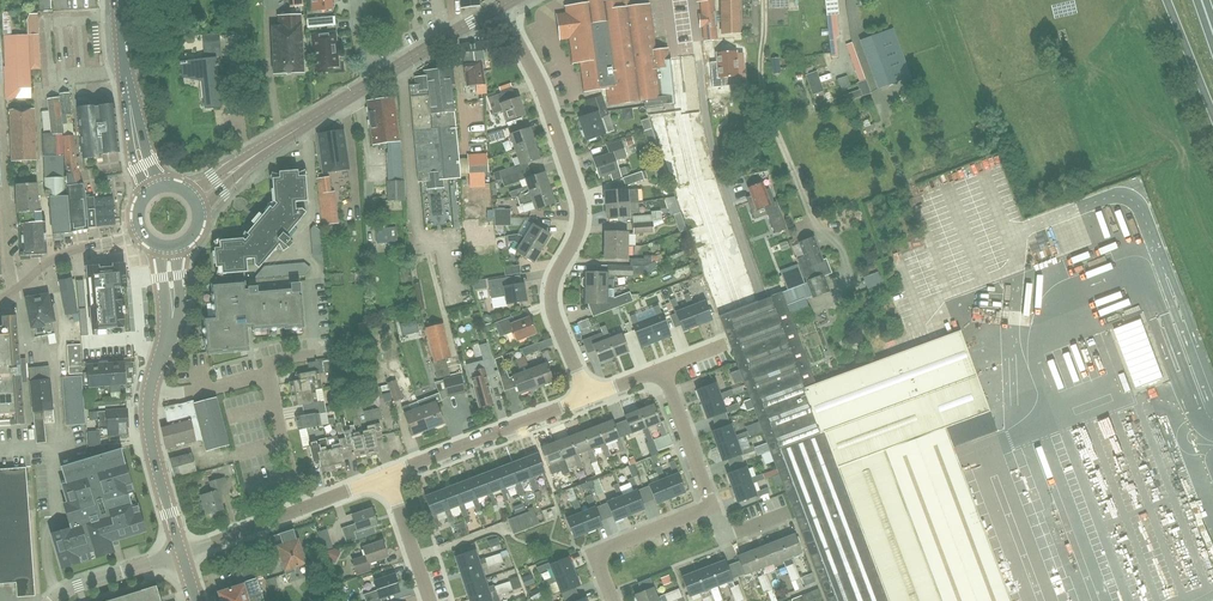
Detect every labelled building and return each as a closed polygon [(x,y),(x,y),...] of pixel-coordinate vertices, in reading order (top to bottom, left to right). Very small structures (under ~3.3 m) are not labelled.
[(331,9),(330,0),(311,0),(312,11),(331,9)] [(557,15),(560,37),(570,36),(574,62),(581,61),(585,90),(608,88),(610,104),(641,100),(643,100),(646,108),(674,104),(669,58),(655,60),(654,50),(654,49),(648,4),(647,5),(641,5),(641,8),(638,12),(634,9),(633,1),(633,0),(580,0),(581,4),(566,6),(567,13),(557,15)] [(721,34),(740,33),(739,0),(720,0),(721,34)] [(714,11),(700,12),(702,29),(716,28),(714,11)] [(290,16),(286,16),(278,16),(278,26),(271,26),(274,74),(289,73),(303,72),(301,25),(300,15),(290,16)] [(323,17),(306,19),(307,28),(324,26),(323,17)] [(910,76),(892,28),(861,40),(879,88),(910,76)] [(338,66),(335,33),(312,35),(315,72),(326,70),(326,67),(338,66)] [(36,70),(45,70),(44,34),(9,35),(11,100),(37,99),(36,70)] [(195,35),(174,36),(174,41),(178,44),(182,44),(184,42),(186,42),(188,43),(193,43),(195,41),(195,35)] [(216,59),(222,58),(220,40),(203,42),(205,59),(206,59),(206,61),(188,63),(188,61),(180,62),(180,64),(182,64),(184,77),(199,76),(199,81),(203,80),(206,109),(221,107),(220,96),(227,95),(225,76),(218,76),(217,66),(219,66),(218,64),(216,64),(216,59)] [(471,43),(477,85),(479,84),(480,92),(486,91),(482,60),(484,60),(482,42),(471,43)] [(477,85),(471,43),(461,45),(464,64),(463,66),(463,69),(465,70),(467,86),(477,85)] [(717,53),(717,62),(718,73),(711,73),(712,87),(727,86),(727,84),(726,77),(738,76),(736,53),(736,51),(717,53)] [(779,58),(771,58),(772,66),(773,72),(780,72),(779,65),(780,65),(779,58)] [(444,188),(443,180),(461,178),(450,64),(440,65),(440,69),(425,71),(425,76),(414,77),(415,85),(410,85),(419,182),(426,181),(427,189),(444,188)] [(835,90),(830,92),(825,79),(817,82),(826,106),(839,101),(835,90)] [(62,114),(72,113),(69,92),(59,93),(62,114)] [(502,111),(505,121),(524,115),(518,98),(503,103),(500,94),(488,98),(493,114),(502,111)] [(587,140),(605,133),(605,134),(615,131),(609,115),(608,115),(601,95),(585,101),(590,114),(579,118),(587,140)] [(380,100),(375,100),(368,101),(368,104),(371,128),(373,145),(387,143),(388,152),(386,152),(388,181),(387,181),(387,200),(387,201),(388,201),(405,200),(404,180),(403,180),(400,141),(401,141),(395,98),(380,100)] [(115,105),(114,105),(96,107),(96,106),(78,108),(83,158),(102,156),(101,154),(120,152),(115,105)] [(14,108),(15,161),(44,160),(42,107),(14,108)] [(56,129),(53,110),(47,111),(49,129),(56,129)] [(648,118),(643,119),(646,129),(651,127),(648,117),(648,118)] [(510,134),(515,149),(534,143),(529,128),(510,134)] [(652,128),(644,131),(649,144),(657,141),(652,128)] [(502,129),(487,134),(490,142),(504,138),(502,129)] [(343,130),(317,133),(322,171),(348,168),(343,130)] [(64,177),(67,177),(69,196),(70,202),(68,203),(69,213),(70,213),(72,231),(88,228),(87,210),(95,209),(94,197),(86,198),(85,193),(77,165),(75,135),(63,136),(64,177)] [(599,176),(603,175),(604,177),(609,175),(608,173),(611,172),(613,178),(627,173),(625,167),(619,169),(615,159),(626,155),(621,141),(607,146),(609,154),(593,159),(599,176)] [(534,143),(515,149),(521,165),(539,158),(534,143)] [(488,172),(487,154),(467,155),(469,173),(488,172)] [(514,166),(499,171),(491,174),(492,176),(491,176),(492,180),(490,180),(490,182),(502,179),(504,186),(520,181),(514,166)] [(270,206),(247,233),(249,235),(245,240),(243,238),(220,240),(220,248),(214,248),(216,267),(222,266),(222,274),(248,272),(247,259),(254,259),(254,265),(259,268),(279,245),(283,252),(286,250),(288,248),(288,247),(285,245),(290,239),(286,236),(306,212),(302,209),(296,209),(295,202),(308,201),(305,175),(298,176),(298,170),(279,172),(279,178),(272,178),(274,202),(276,203),(272,208),(270,206)] [(641,171),(622,178),(625,186),(644,179),(641,171)] [(518,198),(549,187),(544,172),(526,178),(528,185),(515,190),(518,198)] [(332,191),(331,191),(329,176),(320,178),(322,193),(325,215),(335,214),(332,191)] [(37,183),(16,185),(20,256),(47,254),(45,222),(42,222),(41,211),(40,211),(39,202),(38,202),(37,183)] [(749,202),(748,202),(752,212),(765,207),(772,225),(775,234),(786,230),(782,221),(783,221),(775,201),(773,202),(769,189),(765,190),(763,183),(748,188),(751,196),(747,197),(749,202)] [(549,187),(518,198),(521,206),(533,201),(536,209),(555,203),(549,187)] [(628,190),(605,191),(606,204),(634,203),(633,190),(628,190)] [(69,196),(51,197),(53,238),(62,237),(62,233),(72,233),(72,232),(72,231),(70,213),(69,213),(68,203),(70,202),(69,196)] [(634,203),(606,204),(607,218),(629,216),(629,213),(635,213),(634,203)] [(494,217),(510,217),(509,209),(494,209),(494,217)] [(662,218),(661,216),(661,211),(661,210),(651,211),(651,215),(633,216),(633,223),(652,222),(662,218)] [(494,217),(495,226),(510,225),(510,217),(494,217)] [(652,222),(633,223),(634,233),(653,232),(653,227),(663,223),(662,218),(652,222)] [(525,238),(542,249),(551,235),(534,225),(525,238)] [(376,229),(376,235),(377,243),(397,241),(396,227),(380,229),(376,229)] [(628,232),(605,232),(605,245),(628,245),(628,232)] [(542,249),(525,238),(519,234),(506,236),(507,242),(513,241),(520,245),(516,252),(533,263),(542,249)] [(805,284),(782,293),(787,306),(812,296),(812,298),(830,291),(825,278),(823,274),(825,274),(827,272),(828,270),(828,268),(825,261),(823,262),(814,237),(806,240),(799,243),(804,256),(798,258),(798,259),(807,281),(806,281),(806,283),(805,283),(805,284)] [(628,245),(605,245),(605,258),(627,258),(628,245)] [(630,258),(630,266),(632,266),(645,266),(663,258),(661,253),(656,255),(644,255),(643,258),(630,258)] [(792,265),(779,271),(782,280),(784,280),(785,285),(787,290),(782,291),(782,292),(782,293),(805,284),(805,283),(801,273),(796,261),(795,262),(791,264),(792,265)] [(116,287),(123,286),(127,286),(127,285),(126,277),(125,270),(125,267),(121,264),(113,265),(113,267),(99,269),(98,266),(87,267),(88,289),(92,289),(94,307),(90,307),(92,328),(123,326),(122,315),(122,314),(119,315),(118,307),(121,306),(120,295),(117,295),(116,287)] [(521,273),(519,264),(504,267),(505,276),(521,273)] [(582,279),(581,285),(583,287),(585,287),(585,288),(614,289),(614,276),(607,276),(607,273),(586,272),(586,277),(583,277),(582,279)] [(305,328),(300,275),(249,279),(249,284),(244,284),(244,283),(213,285),(216,318),(205,319),(208,353),(249,349),(247,328),(251,328),(251,331),(284,329),(285,330),(305,328)] [(506,277),(489,280),(491,296),(506,293),(507,304),(527,301),(524,283),(507,286),(506,277)] [(72,279),(60,281),(66,315),(77,313),(75,292),(72,279)] [(414,284),(418,310),(424,309),(419,282),(418,279),(414,280),(414,283),(414,284)] [(482,279),(474,281),(471,281),(474,290),(487,288),(486,279),(482,279)] [(699,289),(704,302),(696,305),(695,302),(693,302),(689,293),(693,291),(689,282),(680,286),(684,295),(689,308),(690,307),(697,326),(712,320),(709,313),(714,311),(710,299),(709,300),(704,287),(699,289)] [(614,300),(614,289),(585,288),(585,289),(583,289),(581,290),(581,297),(583,299),(585,299),(585,304),(601,304),(604,312),(619,306),(616,299),(614,300)] [(719,317),(725,332),(731,348),(733,352),(734,356),(735,357),(737,363),(739,369),(744,381),(750,399),(754,408),(767,443),(770,451),(786,492),(789,502),(820,584),(827,600),(1010,600),(956,458),(952,447),(945,428),(989,411),(990,411),(959,330),(952,332),(889,356),(875,361),(828,379),(816,384),(809,364),(793,322),(787,306),(782,293),(768,298),(760,301),(719,317)] [(33,327),(35,337),(47,335),(49,343),(57,342),(55,333),(53,321),(55,320),(52,308),(51,309),(48,295),(26,299),(32,327),(33,327)] [(680,311),(675,298),(670,300),(675,313),(677,313),(684,331),(697,326),(690,307),(689,308),(680,311)] [(1121,303),(1092,312),(1095,319),(1124,310),(1121,303)] [(658,306),(653,308),(656,316),(647,319),(655,341),(670,336),(662,313),(661,314),(658,306)] [(633,325),(632,325),(641,347),(655,341),(647,319),(638,323),(635,315),(630,317),(633,325)] [(535,333),(529,317),(515,323),(512,316),(494,323),(498,334),(512,329),(516,341),(535,333)] [(25,426),(21,379),(29,379),(28,365),(20,366),(17,317),(2,318),(3,328),(0,328),(0,427),(25,426)] [(1163,379),(1141,319),(1113,329),(1136,389),(1163,379)] [(486,332),(493,330),(491,322),(484,325),(486,332)] [(434,361),(438,379),(450,376),(448,367),(443,369),(441,359),(451,357),(443,325),(427,328),(435,361),(434,361)] [(620,335),(611,338),(606,325),(600,327),(602,332),(605,340),(606,340),(612,358),(626,352),(620,335)] [(602,332),(582,340),(587,354),(595,351),(599,363),(612,358),(606,340),(605,340),(602,332)] [(538,342),(521,349),(524,356),(541,350),(538,342)] [(487,343),(479,345),(483,360),(491,358),(487,343)] [(68,368),(69,374),(82,373),(82,367),(82,363),(81,344),(67,345),(68,368)] [(363,348),(364,360),(372,359),(372,356),(377,355),(377,346),(363,348)] [(521,373),(513,376),(509,378),(507,373),(502,356),(495,359),(503,389),(516,385),(519,393),(536,387),(530,369),(529,370),(527,364),(519,368),(521,373)] [(483,360),(466,365),(470,381),(473,380),(475,390),(473,390),(476,399),(477,399),(480,408),(494,405),(489,387),(491,387),(488,375),(495,373),(491,358),(483,360)] [(89,372),(83,373),(83,383),(83,384),(85,384),(86,400),(87,408),(100,408),(100,407),(100,401),(125,400),(125,399),(124,384),(126,384),(125,362),(108,363),(94,364),(88,364),(89,372)] [(547,363),(530,369),(536,387),(553,380),(547,363)] [(29,368),(30,382),(33,412),(34,411),(35,423),(55,422),(51,380),(50,380),(49,366),(29,368)] [(297,381),(290,383),(292,394),(316,390),(323,389),(320,371),(296,375),(297,381)] [(66,426),(85,424),(86,424),(82,375),(69,376),(62,377),(66,426)] [(462,376),(445,380),(449,396),(466,392),(462,376)] [(394,402),(403,398),(396,379),(387,383),(394,402)] [(697,390),(703,405),(734,393),(732,390),(719,394),(715,383),(697,390)] [(326,406),(323,389),(316,390),(292,394),(294,406),(308,404),(309,409),(326,406)] [(372,390),(364,392),(363,390),(353,393),(356,403),(366,400),(366,402),(374,400),(372,390)] [(444,423),(436,403),(442,401),(439,393),(417,401),(420,408),(428,429),(444,423)] [(734,393),(703,405),(708,419),(726,412),(727,413),(739,409),(737,403),(725,408),(722,400),(734,395),(734,393)] [(342,395),(336,396),(338,406),(345,405),(342,395)] [(338,404),(326,406),(309,409),(310,415),(304,416),(296,418),(298,429),(298,430),(304,429),(322,426),(322,425),(320,413),(327,412),(339,410),(338,406),(338,404)] [(428,429),(420,408),(412,411),(410,404),(402,407),(413,435),(428,429)] [(653,405),(639,410),(646,428),(648,428),(657,424),(662,436),(669,434),(664,420),(659,422),(653,405)] [(221,416),(207,420),(204,408),(185,413),(186,415),(169,418),(172,430),(167,432),(171,451),(193,445),(201,476),(197,477),(181,481),(187,502),(190,501),(193,512),(206,509),(207,513),(224,508),(223,506),(229,504),(228,498),(236,496),(231,479),(223,481),(225,489),(214,491),(201,443),(212,440),(213,445),(227,442),(221,416)] [(369,430),(362,431),(368,455),(379,452),(376,438),(382,436),(379,420),(382,419),(380,408),(363,412),(366,423),(367,423),(369,430)] [(109,428),(109,435),(128,434),(128,427),(129,427),(128,409),(98,411),(89,412),(90,420),(98,419),(99,429),(100,429),(109,428)] [(646,428),(639,410),(625,415),(632,434),(643,429),(648,442),(652,440),(648,428),(646,428)] [(613,420),(598,425),(608,450),(618,446),(620,452),(626,450),(621,437),(620,438),(615,424),(613,420)] [(335,423),(338,437),(327,439),(334,469),(345,467),(344,458),(350,457),(347,444),(343,428),(341,422),(335,423)] [(731,425),(712,431),(718,447),(749,436),(747,431),(735,436),(732,427),(744,423),(744,422),(731,426),(731,425)] [(598,425),(584,431),(591,449),(592,449),(601,445),(606,458),(610,456),(608,450),(598,425)] [(350,427),(343,428),(347,444),(352,443),(356,457),(368,455),(362,431),(351,434),(350,427)] [(96,431),(88,431),(89,446),(101,445),(100,433),(96,433),(96,431)] [(591,449),(584,431),(570,436),(577,454),(578,454),(587,451),(592,463),(597,461),(592,449),(591,449)] [(570,436),(556,441),(563,460),(564,459),(567,458),(570,467),(577,465),(578,468),(582,467),(583,466),(578,454),(577,454),(570,436)] [(749,436),(718,447),(723,461),(741,455),(742,456),(754,451),(753,446),(740,450),(737,441),(749,437),(749,436)] [(334,469),(327,439),(310,443),(315,465),(320,464),(322,472),(334,469)] [(548,441),(540,444),(541,447),(548,465),(552,474),(561,470),(563,475),(569,473),(568,468),(564,459),(563,460),(556,441),(549,444),(548,441)] [(767,443),(754,447),(757,455),(770,451),(767,443)] [(61,568),(114,552),(111,542),(146,531),(126,465),(125,465),(121,448),(61,466),(66,484),(62,485),(68,503),(64,504),(71,528),(51,534),(61,568)] [(169,458),(174,477),(197,471),(191,452),(169,458)] [(537,453),(523,459),(530,477),(528,477),(533,490),(535,489),(538,488),(533,475),(544,471),(537,453)] [(1196,453),(1180,459),(1184,469),(1200,463),(1196,453)] [(659,463),(656,455),(650,457),(653,465),(659,463)] [(523,459),(509,464),(516,482),(514,483),(519,496),(521,495),(524,493),(519,481),(528,477),(530,477),(523,459)] [(680,474),(674,461),(669,463),(674,476),(665,480),(663,481),(670,498),(684,492),(678,475),(680,474)] [(509,464),(495,470),(502,487),(500,488),(505,501),(507,500),(510,499),(505,486),(514,483),(516,482),(509,464)] [(1037,466),(1040,476),(1049,474),(1046,464),(1037,466)] [(665,480),(660,466),(655,468),(660,481),(649,486),(656,503),(670,498),(663,481),(665,480)] [(732,472),(728,474),(733,490),(752,483),(764,478),(763,474),(750,478),(746,467),(745,467),(732,472)] [(26,469),(0,471),(0,501),(28,499),(26,469)] [(495,470),(481,475),(488,493),(486,494),(491,506),(493,505),(496,504),(492,492),(500,488),(502,487),(495,470)] [(481,475),(467,480),(474,498),(472,499),(477,512),(479,511),(482,510),(477,497),(486,494),(488,493),(481,475)] [(560,477),(553,480),(555,487),(563,484),(560,477)] [(623,496),(630,514),(644,508),(637,491),(638,490),(633,477),(628,479),(633,492),(624,496),(623,496)] [(467,480),(453,486),(460,504),(458,505),(461,512),(463,517),(465,516),(468,515),(463,502),(472,499),(474,498),(467,480)] [(588,488),(586,482),(581,484),(577,486),(579,491),(588,488)] [(616,519),(630,514),(623,496),(624,496),(618,483),(613,485),(618,498),(609,502),(616,519)] [(752,483),(733,490),(738,503),(739,502),(756,496),(756,498),(767,494),(769,493),(767,488),(755,492),(752,483)] [(453,486),(439,491),(446,509),(444,510),(452,529),(455,528),(454,527),(455,527),(456,526),(456,525),(455,524),(454,521),(454,520),(453,516),(461,512),(458,505),(460,504),(453,486)] [(439,491),(425,497),(432,515),(430,515),(435,528),(440,526),(436,514),(444,510),(446,509),(439,491)] [(588,531),(602,525),(595,507),(596,507),(591,494),(585,496),(590,509),(582,512),(580,513),(588,531)] [(765,504),(776,501),(773,495),(763,499),(765,504)] [(0,501),(0,542),(31,540),(28,499),(0,501)] [(577,500),(575,500),(572,502),(577,514),(566,519),(573,537),(588,531),(580,513),(582,512),(577,500)] [(355,523),(341,528),(346,543),(360,538),(357,531),(377,525),(371,509),(352,516),(355,523)] [(533,525),(528,511),(508,519),(514,532),(533,525)] [(317,533),(319,541),(323,551),(333,548),(329,537),(326,529),(317,533)] [(293,531),(271,538),(275,552),(279,551),(286,575),(295,572),(294,568),(307,564),(299,539),(296,540),(293,531)] [(799,548),(795,536),(794,535),(780,540),(789,565),(794,564),(791,557),(801,553),(799,548)] [(0,542),(0,584),(14,583),(15,597),(35,596),(31,540),(0,542)] [(789,565),(780,540),(766,546),(773,564),(783,560),(785,567),(789,565)] [(366,556),(352,560),(357,574),(371,570),(368,563),(388,557),(382,541),(363,547),(366,556)] [(773,564),(766,546),(752,551),(759,569),(773,564)] [(463,554),(456,556),(461,571),(479,565),(486,562),(502,557),(500,553),(499,553),(478,560),(474,550),(463,554)] [(759,569),(752,551),(737,557),(744,575),(745,575),(759,569)] [(556,576),(573,569),(568,556),(550,563),(550,561),(537,567),(539,572),(552,567),(556,576)] [(503,562),(502,557),(486,562),(487,567),(503,562)] [(725,561),(711,567),(718,585),(727,581),(729,587),(734,585),(732,579),(727,566),(725,561)] [(220,593),(222,600),(264,600),(262,594),(252,562),(240,566),(242,573),(245,572),(247,581),(242,583),(243,585),(220,593)] [(789,565),(785,567),(788,574),(797,571),(794,563),(794,564),(789,565)] [(481,571),(479,565),(461,571),(465,585),(484,579),(481,571)] [(708,589),(718,585),(711,567),(697,572),(704,591),(708,589)] [(561,589),(578,583),(573,569),(556,576),(542,581),(544,586),(558,581),(561,589)] [(795,580),(800,578),(797,571),(788,574),(791,582),(795,580)] [(706,597),(697,572),(682,578),(689,596),(700,592),(702,599),(706,597)] [(769,581),(766,573),(757,577),(760,585),(769,581)] [(364,595),(366,600),(381,600),(380,598),(399,591),(394,575),(372,582),(376,591),(364,595)] [(484,579),(465,585),(470,599),(511,585),(510,581),(494,586),(493,585),(487,587),(484,579)] [(763,592),(767,591),(772,589),(769,581),(760,585),(763,592)] [(738,584),(734,585),(729,587),(732,595),(741,592),(739,585),(738,585),(738,584)] [(471,600),(491,600),(490,597),(513,590),(511,585),(470,599),(471,600)] [(635,595),(638,600),(660,600),(666,599),(664,595),(657,597),(653,587),(635,595)] [(155,588),(113,600),(159,600),(155,588)] [(675,600),(682,597),(679,588),(671,592),(675,600)] [(671,592),(664,595),(666,599),(666,600),(672,600),(675,600),(671,592)] [(744,600),(745,600),(741,592),(732,595),(735,600),(741,600),(744,600)]
